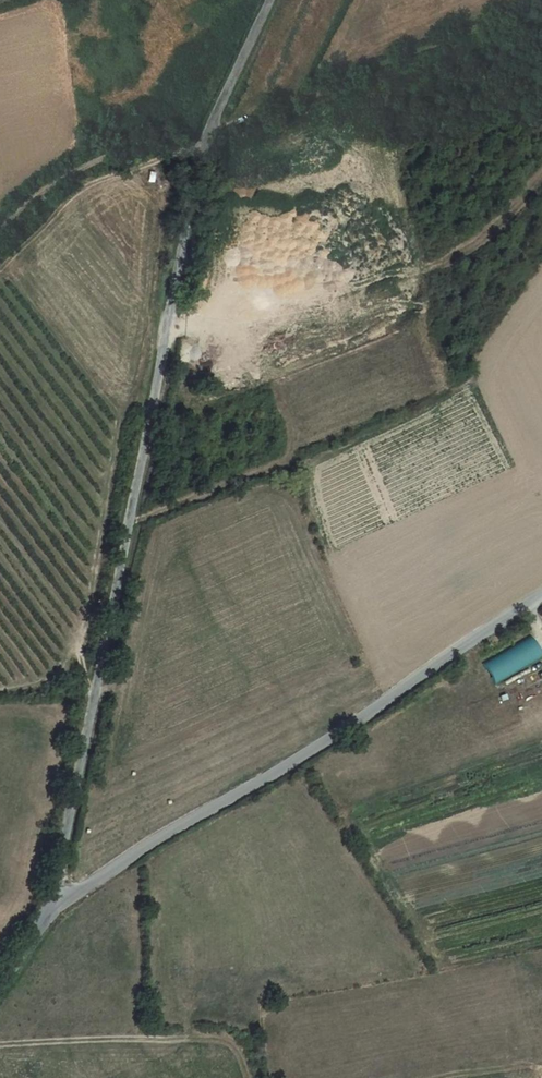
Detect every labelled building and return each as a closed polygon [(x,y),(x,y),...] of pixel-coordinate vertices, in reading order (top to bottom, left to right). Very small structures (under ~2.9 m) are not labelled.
[(527,635),(480,664),(493,684),(540,655),(527,635)] [(101,695),(99,706),(106,705),(108,697),(101,695)]
